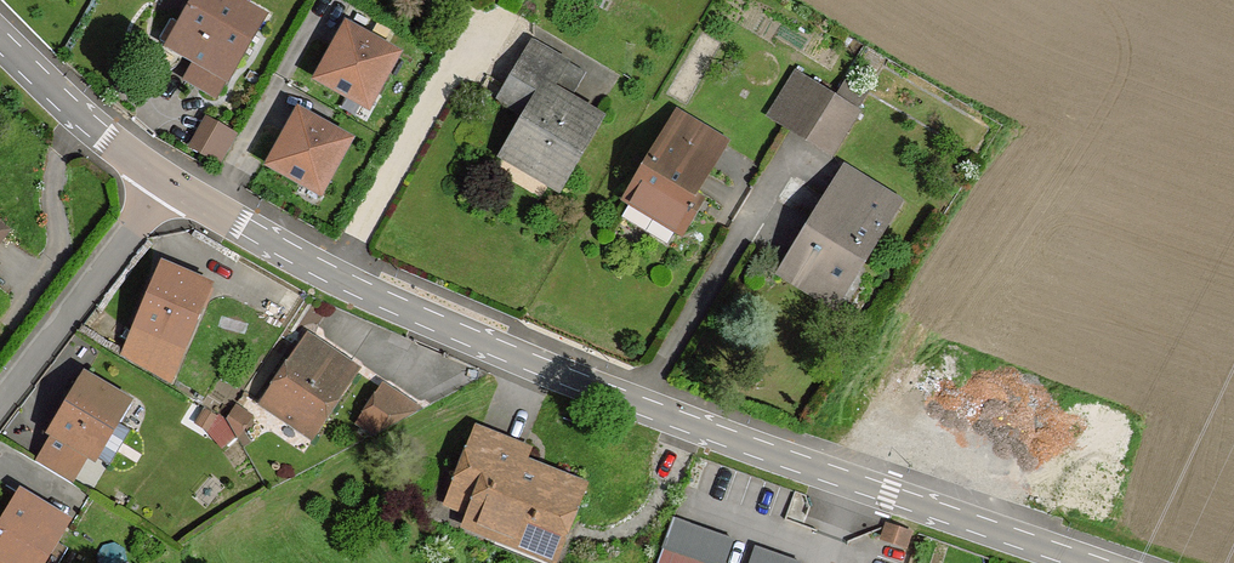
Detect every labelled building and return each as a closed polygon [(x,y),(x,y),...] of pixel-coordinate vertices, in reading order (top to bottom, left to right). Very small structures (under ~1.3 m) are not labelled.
[(188,47),(182,56),(205,70),(212,75),(200,93),(228,108),(274,29),(224,0),(217,0),(188,47)] [(332,93),(376,119),(405,68),(357,41),(345,61),(349,63),(332,93)] [(509,90),(537,108),(511,155),(565,189),(604,123),(555,93),(563,80),(527,58),(509,90)] [(772,121),(788,130),(815,88),(799,78),(772,121)] [(838,103),(861,118),(871,102),(849,87),(838,103)] [(815,88),(788,130),(812,145),(838,103),(815,88)] [(861,118),(838,103),(812,145),(835,161),(861,118)] [(633,205),(636,207),(626,225),(671,251),(682,234),(684,236),(698,213),(690,208),(725,146),(683,121),(633,205)] [(283,179),(328,205),(356,154),(308,127),(297,146),(301,149),(283,179)] [(209,163),(227,173),(243,144),(226,135),(209,163)] [(850,179),(794,264),(847,302),(904,215),(850,179)] [(9,229),(0,223),(0,241),(9,229)] [(835,318),(847,302),(794,264),(783,281),(835,318)] [(210,287),(165,267),(140,323),(180,342),(195,306),(200,308),(210,287)] [(180,342),(140,323),(124,360),(162,382),(180,342)] [(354,379),(306,348),(264,414),(307,443),(335,400),(339,403),(354,379)] [(85,376),(53,429),(90,453),(108,465),(129,431),(115,421),(127,403),(85,376)] [(378,439),(416,418),(384,397),(363,430),(378,439)] [(230,442),(260,416),(245,399),(215,426),(230,442)] [(90,453),(53,429),(31,465),(68,487),(90,453)] [(378,439),(363,430),(360,435),(372,443),(378,439)] [(526,541),(549,548),(560,518),(567,522),(577,493),(536,477),(533,487),(509,478),(513,470),(517,457),(470,442),(446,511),(465,518),(489,526),(484,544),(521,557),(526,541)] [(536,477),(513,470),(509,478),(533,487),(536,477)] [(15,499),(0,524),(0,562),(30,562),(43,542),(48,544),(60,525),(15,499)] [(459,535),(484,544),(489,526),(465,518),(459,535)] [(671,523),(656,562),(691,562),(674,557),(685,528),(671,523)] [(685,528),(674,557),(691,562),(723,562),(729,544),(685,528)] [(880,544),(902,552),(906,539),(884,532),(880,544)] [(549,548),(526,541),(521,557),(537,562),(544,562),(549,548)] [(751,552),(748,562),(781,562),(751,552)]
